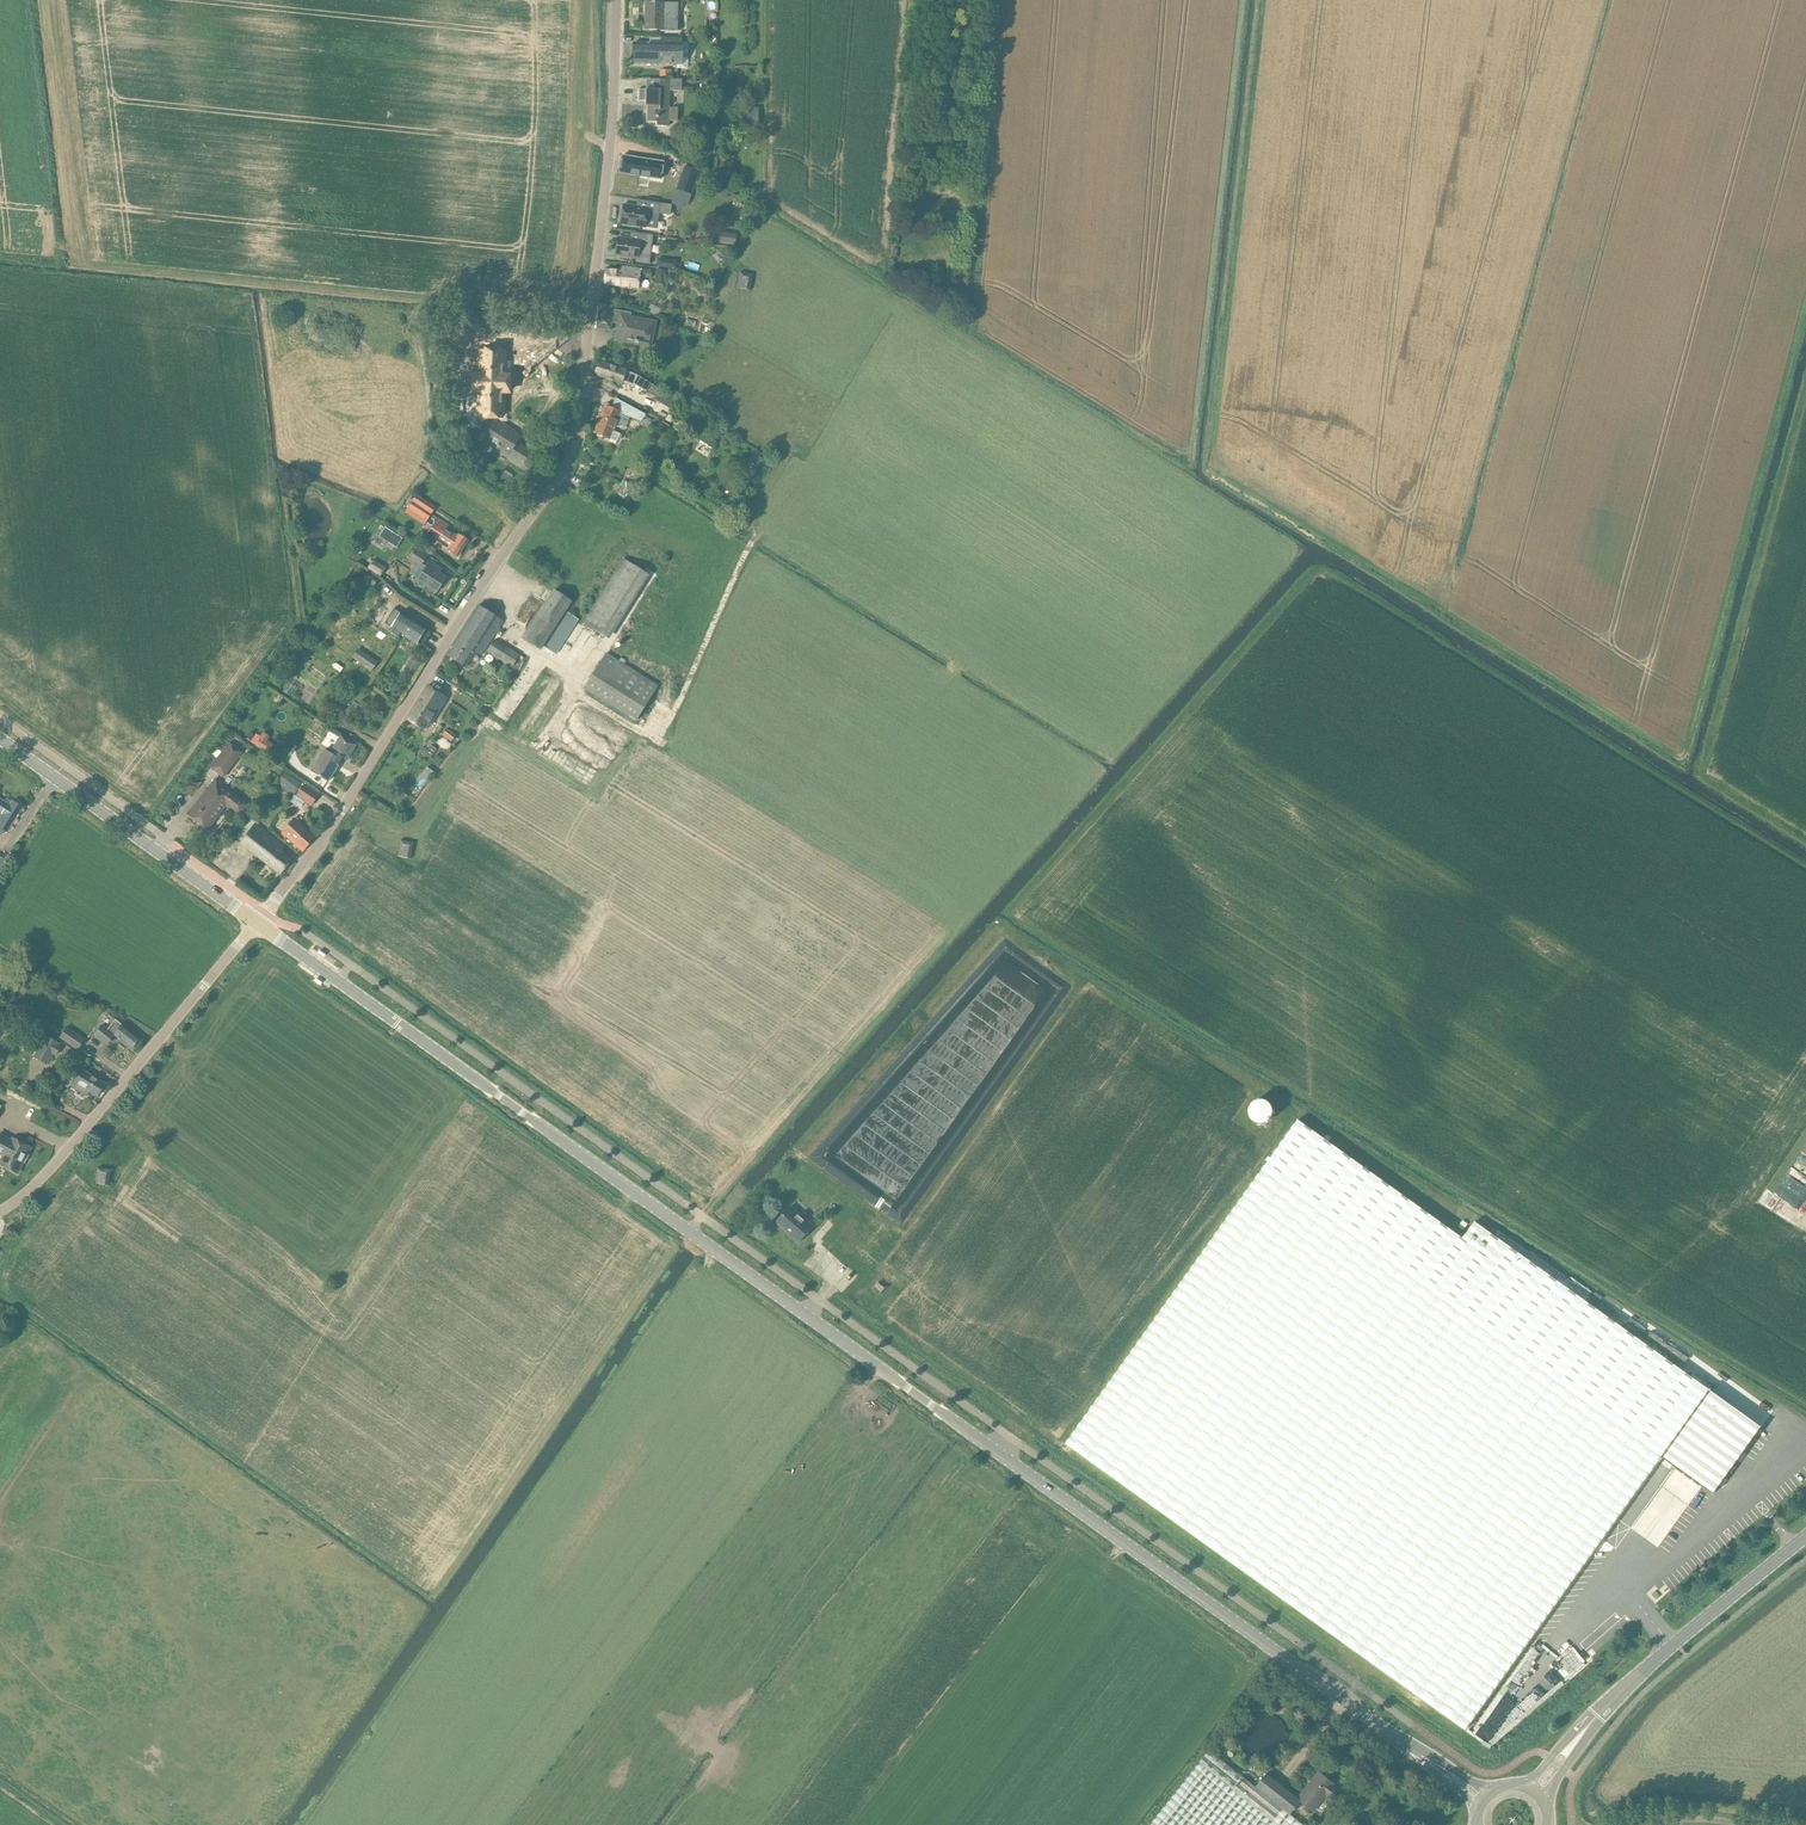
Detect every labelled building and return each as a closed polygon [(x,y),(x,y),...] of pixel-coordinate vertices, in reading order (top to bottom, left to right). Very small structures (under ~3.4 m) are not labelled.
[(673,14),(673,3),(664,3),(645,3),(645,30),(664,30),(664,13),(673,14)] [(633,64),(678,64),(678,69),(688,69),(688,43),(681,43),(681,38),(661,38),(661,41),(652,41),(652,43),(633,43),(633,64)] [(657,126),(669,127),(669,122),(677,123),(678,108),(669,108),(669,91),(681,92),(682,80),(659,79),(659,90),(639,89),(638,101),(649,101),(649,105),(647,105),(646,122),(657,123),(657,126)] [(747,108),(747,129),(758,130),(758,108),(747,108)] [(623,157),(622,165),(661,171),(662,164),(663,163),(635,158),(623,157)] [(622,165),(620,173),(632,174),(660,179),(661,171),(622,165)] [(676,190),(691,195),(699,172),(684,167),(676,190)] [(699,173),(697,181),(708,185),(711,177),(699,173)] [(620,223),(632,225),(646,227),(647,218),(658,220),(659,214),(670,215),(672,205),(642,201),(641,208),(623,205),(620,223)] [(615,255),(638,258),(646,260),(649,235),(635,233),(634,240),(617,238),(615,255)] [(658,258),(657,267),(676,270),(677,261),(658,258)] [(639,276),(646,277),(651,278),(652,271),(640,269),(621,267),(620,271),(605,270),(603,285),(638,288),(639,276)] [(663,270),(656,269),(654,284),(662,284),(663,270)] [(740,273),(735,292),(749,296),(754,277),(740,273)] [(617,340),(621,341),(623,342),(625,340),(635,342),(635,343),(638,343),(638,341),(648,343),(651,331),(654,332),(656,322),(630,317),(631,313),(613,309),(613,306),(599,305),(596,329),(610,330),(611,323),(618,324),(616,338),(617,340)] [(658,317),(661,309),(650,305),(647,312),(658,317)] [(705,317),(702,320),(704,324),(708,325),(711,321),(709,317),(705,317)] [(687,319),(685,326),(694,328),(696,322),(687,319)] [(485,391),(485,414),(503,414),(503,388),(507,388),(507,369),(503,369),(504,348),(482,348),(481,370),(478,370),(478,376),(478,377),(478,388),(481,388),(481,391),(485,391)] [(599,361),(594,374),(622,384),(622,383),(626,371),(610,365),(599,361)] [(626,371),(622,383),(632,386),(634,385),(646,392),(656,397),(655,400),(667,407),(673,410),(678,402),(679,401),(678,400),(672,397),(661,391),(662,390),(651,384),(638,376),(626,371)] [(605,437),(617,442),(620,434),(613,431),(615,426),(624,430),(630,417),(641,422),(644,414),(616,399),(611,409),(605,407),(594,433),(605,437)] [(645,417),(643,423),(651,426),(651,427),(657,430),(658,428),(661,421),(655,419),(654,421),(645,417)] [(520,437),(491,419),(480,436),(498,448),(496,450),(511,459),(509,461),(531,475),(541,458),(517,443),(520,437)] [(676,419),(673,425),(682,429),(685,423),(676,419)] [(704,435),(700,441),(713,449),(717,443),(704,435)] [(766,460),(757,455),(752,463),(761,469),(766,460)] [(417,497),(408,508),(426,520),(434,508),(417,497)] [(447,527),(436,520),(424,538),(436,546),(438,544),(458,557),(468,541),(458,535),(457,537),(445,530),(447,527)] [(385,527),(378,537),(396,549),(403,539),(385,527)] [(441,569),(426,559),(429,555),(417,548),(408,562),(419,570),(420,569),(423,571),(417,580),(436,592),(445,578),(438,573),(441,569)] [(650,576),(623,559),(583,623),(609,639),(650,576)] [(385,569),(384,568),(372,560),(367,569),(380,577),(385,569)] [(374,587),(378,580),(367,574),(363,580),(374,587)] [(523,638),(533,645),(540,649),(571,602),(554,591),(523,638)] [(378,626),(389,609),(380,604),(370,621),(378,626)] [(446,655),(456,662),(464,667),(475,649),(482,654),(503,622),(478,606),(446,655)] [(388,632),(389,632),(399,638),(401,634),(408,625),(403,622),(404,620),(404,619),(405,617),(394,609),(385,624),(391,628),(388,632)] [(408,625),(401,634),(417,644),(425,629),(405,617),(404,619),(404,620),(403,622),(408,625)] [(494,640),(487,652),(512,668),(516,661),(518,662),(521,657),(494,640)] [(358,648),(352,657),(372,671),(378,662),(358,648)] [(635,722),(658,686),(606,654),(584,689),(635,722)] [(403,672),(412,677),(419,664),(411,658),(403,672)] [(289,682),(283,691),(289,696),(295,687),(289,682)] [(406,720),(416,726),(421,729),(425,723),(429,725),(446,698),(428,686),(406,720)] [(316,719),(301,744),(315,753),(331,728),(316,719)] [(442,735),(451,742),(456,745),(461,739),(447,728),(446,730),(442,735)] [(264,733),(255,746),(268,754),(274,745),(267,741),(270,736),(264,733)] [(319,776),(318,777),(320,778),(320,777),(328,782),(338,765),(332,762),(335,758),(341,761),(343,758),(347,760),(356,745),(340,736),(331,749),(329,749),(327,752),(326,751),(312,771),(319,776)] [(228,744),(209,769),(222,779),(241,754),(228,744)] [(420,758),(424,761),(422,764),(426,767),(432,758),(424,752),(420,758)] [(285,773),(277,785),(293,796),(302,784),(285,773)] [(239,816),(246,806),(247,805),(215,780),(189,815),(206,828),(224,804),(239,816)] [(318,795),(304,785),(296,796),(311,806),(318,795)] [(2,836),(5,831),(8,832),(23,808),(12,801),(10,805),(0,799),(0,835),(2,836)] [(314,837),(305,830),(293,820),(282,835),(302,851),(314,837)] [(256,825),(241,843),(280,874),(291,860),(280,852),(284,847),(256,825)] [(410,845),(399,844),(398,859),(410,860),(410,845)] [(933,1039),(855,1145),(883,1166),(884,1170),(902,1183),(901,1185),(910,1192),(911,1194),(897,1198),(867,1176),(853,1180),(850,1169),(834,1173),(903,1223),(928,1189),(926,1181),(929,1177),(917,1169),(1010,1042),(1035,1035),(1068,989),(1004,943),(961,1002),(962,1003),(964,1010),(936,1050),(933,1039)] [(140,1039),(122,1025),(116,1020),(107,1030),(102,1026),(95,1035),(97,1037),(107,1045),(114,1036),(132,1049),(140,1039)] [(66,1027),(65,1030),(59,1038),(78,1050),(85,1040),(66,1027)] [(46,1035),(33,1056),(48,1065),(53,1056),(55,1057),(61,1048),(58,1046),(59,1043),(46,1035)] [(65,1047),(58,1059),(65,1063),(67,1059),(73,1063),(78,1055),(65,1047)] [(82,1069),(81,1071),(75,1067),(70,1073),(76,1077),(71,1085),(77,1088),(87,1095),(89,1091),(97,1097),(105,1084),(82,1069)] [(1275,1121),(1276,1098),(1253,1097),(1252,1120),(1275,1121)] [(1298,1120),(1066,1443),(1464,1729),(1660,1457),(1712,1494),(1761,1427),(1475,1222),(1463,1238),(1298,1120)] [(2,1156),(0,1161),(0,1165),(18,1175),(24,1163),(25,1164),(30,1155),(29,1155),(33,1147),(12,1137),(11,1138),(0,1133),(0,1155),(2,1156)] [(116,1169),(99,1167),(97,1186),(114,1188),(116,1169)] [(791,1207),(777,1223),(799,1242),(813,1226),(791,1207)] [(1501,1236),(1504,1231),(1487,1221),(1484,1226),(1501,1236)] [(1291,1815),(1301,1801),(1313,1810),(1326,1795),(1334,1800),(1341,1791),(1333,1785),(1334,1784),(1319,1772),(1299,1798),(1267,1773),(1256,1787),(1210,1750),(1202,1760),(1151,1824),(1303,1824),(1291,1815)]
